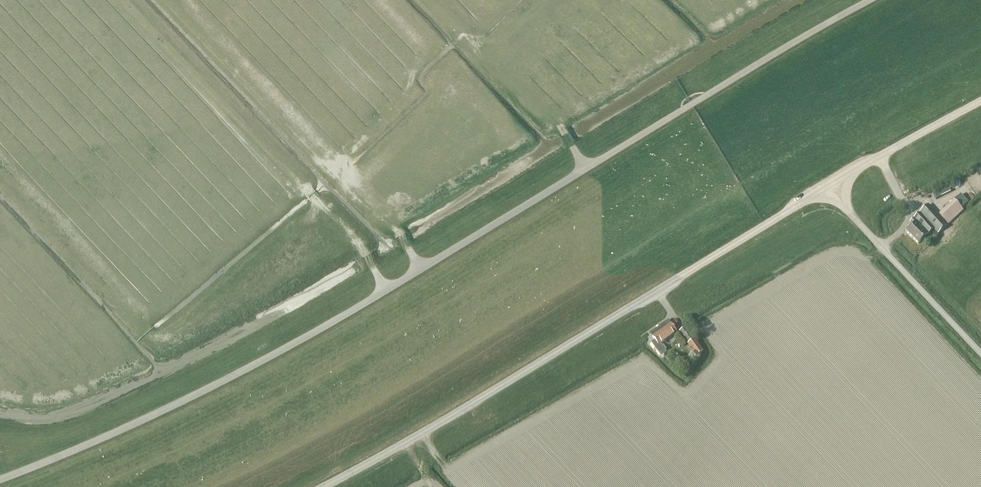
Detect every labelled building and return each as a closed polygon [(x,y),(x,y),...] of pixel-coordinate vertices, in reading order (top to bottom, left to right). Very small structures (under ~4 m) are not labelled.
[(936,199),(950,192),(947,185),(932,192),(936,199)] [(948,225),(963,210),(962,209),(968,203),(960,195),(954,200),(938,214),(948,225)] [(939,234),(948,225),(929,205),(911,222),(913,225),(906,232),(919,244),(934,229),(939,234)] [(658,347),(677,333),(668,320),(649,334),(658,347)] [(687,344),(693,340),(684,328),(679,332),(687,344)] [(696,357),(703,352),(694,339),(687,344),(696,357)]
